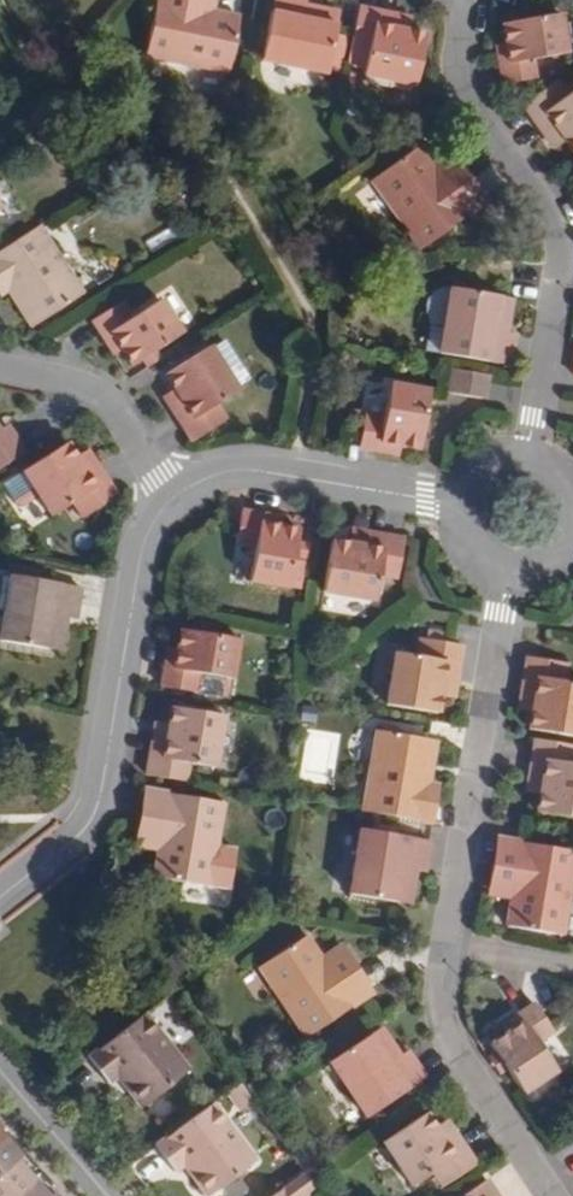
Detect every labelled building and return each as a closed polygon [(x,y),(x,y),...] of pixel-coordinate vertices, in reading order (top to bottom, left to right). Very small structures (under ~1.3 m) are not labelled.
[(262,63),(327,75),(336,29),(301,23),(304,12),(306,0),(274,0),(262,63)] [(157,5),(143,81),(224,96),(234,43),(208,38),(194,36),(199,12),(157,5)] [(399,19),(359,11),(347,68),(363,70),(362,77),(415,87),(425,37),(408,34),(398,32),(399,19)] [(194,36),(208,38),(211,14),(199,12),(194,36)] [(304,12),(301,23),(336,29),(338,18),(304,12)] [(567,56),(561,17),(503,26),(507,43),(497,45),(504,85),(537,79),(534,62),(567,56)] [(398,32),(408,34),(410,21),(399,19),(398,32)] [(558,80),(525,104),(549,139),(561,131),(567,140),(572,149),(572,92),(568,95),(558,80)] [(567,140),(561,131),(549,139),(556,148),(567,140)] [(434,175),(417,151),(372,183),(422,251),(486,205),(461,170),(441,184),(434,175)] [(454,160),(434,175),(441,184),(461,170),(454,160)] [(40,227),(0,253),(0,296),(9,290),(16,285),(39,322),(82,294),(40,227)] [(81,288),(103,275),(92,257),(71,271),(81,288)] [(32,327),(39,322),(16,285),(9,290),(32,327)] [(497,297),(450,289),(441,289),(436,291),(432,296),(427,308),(427,313),(434,324),(428,352),(509,365),(515,334),(503,332),(492,331),(497,297)] [(492,331),(503,332),(508,298),(497,297),(492,331)] [(182,334),(160,301),(131,320),(121,305),(94,322),(115,355),(123,351),(133,367),(182,334)] [(168,409),(191,444),(225,421),(215,406),(237,393),(234,389),(247,381),(222,344),(210,352),(208,349),(165,377),(174,391),(180,401),(168,409)] [(451,395),(481,400),(485,376),(456,371),(451,395)] [(491,377),(485,376),(481,400),(486,401),(491,377)] [(430,393),(389,386),(383,419),(366,416),(361,448),(400,455),(401,447),(420,450),(430,393)] [(168,409),(180,401),(174,391),(162,399),(168,409)] [(22,454),(5,428),(0,431),(0,468),(22,454)] [(64,445),(20,474),(0,486),(0,488),(13,508),(20,510),(36,499),(49,518),(70,504),(79,519),(112,498),(89,462),(79,469),(74,461),(64,445)] [(79,469),(89,462),(84,454),(74,461),(79,469)] [(281,517),(240,511),(237,544),(255,547),(250,579),(290,586),(298,530),(280,526),(281,517)] [(351,544),(360,545),(363,531),(353,530),(351,544)] [(405,539),(363,531),(360,545),(351,544),(333,540),(324,591),(377,600),(380,575),(398,578),(405,539)] [(45,575),(18,570),(17,580),(44,584),(45,575)] [(13,579),(12,580),(0,578),(0,613),(8,614),(4,643),(6,643),(47,650),(50,650),(54,616),(66,618),(78,620),(82,589),(44,584),(17,580),(13,579)] [(66,618),(54,616),(50,650),(61,652),(66,618)] [(168,647),(161,686),(192,692),(196,673),(230,678),(236,639),(179,630),(176,649),(168,647)] [(462,648),(423,640),(420,659),(395,655),(387,706),(437,715),(440,699),(441,689),(454,691),(462,648)] [(528,656),(522,696),(534,698),(533,708),(529,727),(572,734),(572,681),(566,680),(568,663),(528,656)] [(441,689),(440,699),(453,701),(454,691),(441,689)] [(533,708),(534,698),(522,696),(520,706),(533,708)] [(223,716),(172,707),(169,725),(167,734),(153,732),(146,775),(187,782),(190,764),(214,767),(223,716)] [(153,732),(167,734),(169,725),(155,722),(153,732)] [(428,742),(378,733),(365,811),(433,823),(439,787),(428,786),(421,785),(428,742)] [(534,738),(528,780),(541,783),(540,792),(537,811),(572,817),(572,762),(572,761),(572,756),(572,745),(534,738)] [(428,742),(421,785),(428,786),(435,743),(428,742)] [(540,792),(541,783),(528,780),(526,790),(540,792)] [(222,802),(144,789),(136,832),(160,836),(158,847),(154,875),(209,884),(222,802)] [(430,840),(361,829),(350,893),(397,901),(403,867),(415,869),(425,870),(430,840)] [(136,832),(134,844),(158,847),(160,836),(136,832)] [(498,838),(491,880),(515,884),(513,896),(509,924),(563,932),(572,865),(572,851),(498,838)] [(415,869),(403,867),(397,901),(409,903),(415,869)] [(513,896),(515,884),(491,880),(489,892),(513,896)] [(321,959),(305,937),(261,968),(308,1036),(371,992),(346,956),(328,969),(321,959)] [(339,946),(321,959),(328,969),(346,956),(339,946)] [(551,1028),(533,1001),(500,1023),(505,1030),(488,1042),(521,1090),(555,1067),(535,1039),(551,1028)] [(189,1070),(144,1014),(89,1059),(109,1083),(123,1072),(129,1080),(130,1092),(137,1100),(148,1104),(189,1070)] [(389,1064),(398,1058),(379,1030),(369,1037),(389,1064)] [(389,1064),(369,1037),(330,1063),(366,1116),(425,1077),(408,1051),(398,1058),(389,1064)] [(260,1106),(255,1098),(243,1082),(229,1093),(246,1116),(260,1106)] [(255,1161),(213,1104),(155,1147),(174,1172),(189,1161),(196,1170),(195,1181),(202,1189),(214,1193),(255,1161)] [(435,1128),(426,1114),(383,1143),(413,1185),(433,1171),(443,1186),(476,1164),(452,1128),(441,1135),(435,1128)] [(447,1120),(435,1128),(441,1135),(452,1128),(447,1120)] [(0,1132),(0,1195),(55,1195),(0,1132)] [(307,1171),(274,1195),(307,1195),(319,1187),(307,1171)] [(487,1180),(463,1195),(498,1195),(487,1180)]
